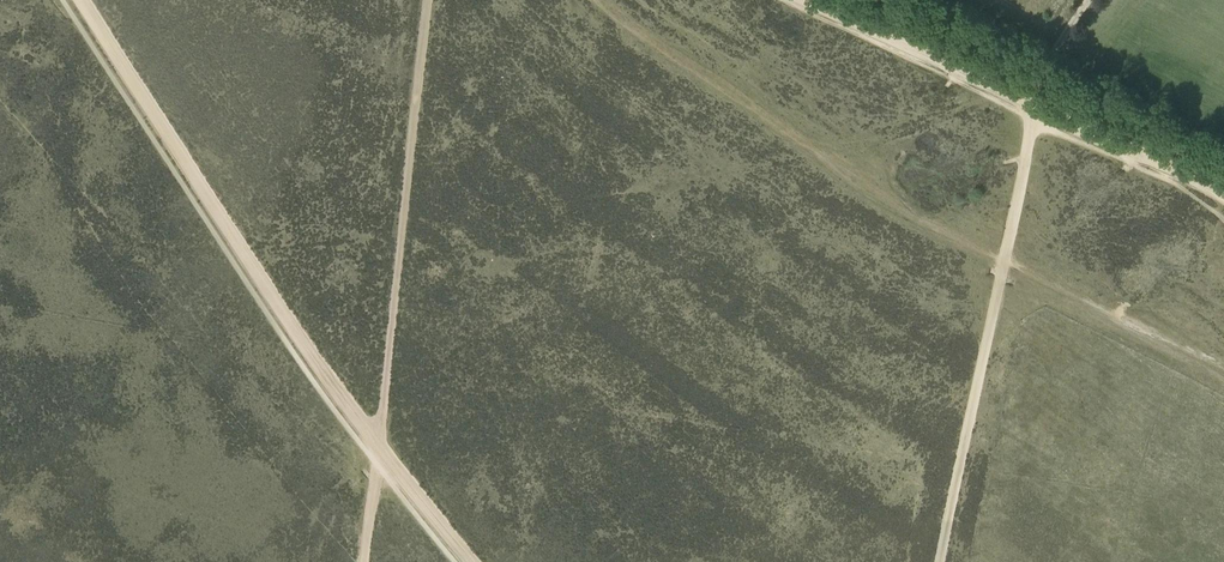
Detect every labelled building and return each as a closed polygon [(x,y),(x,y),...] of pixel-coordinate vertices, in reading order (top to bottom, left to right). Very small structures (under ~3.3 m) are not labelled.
[(1009,8),(1007,0),(996,0),(993,1),(997,12),(1009,8)]
